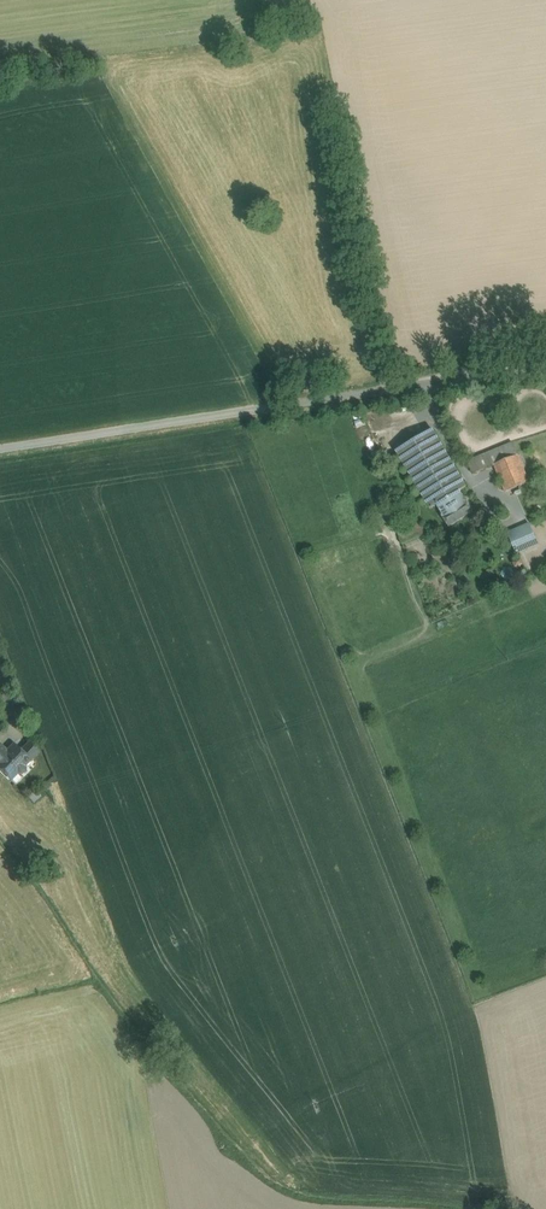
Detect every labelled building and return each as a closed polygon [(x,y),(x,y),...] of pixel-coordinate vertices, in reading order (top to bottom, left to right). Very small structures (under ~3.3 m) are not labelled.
[(433,430),(396,452),(430,509),(437,505),(460,491),(466,487),(433,430)] [(513,443),(468,462),(473,474),(494,466),(518,456),(513,443)] [(518,456),(494,466),(505,492),(529,482),(518,456)] [(460,491),(437,505),(443,515),(442,516),(449,527),(473,512),(466,501),(466,502),(460,491)] [(525,526),(531,539),(545,533),(545,517),(525,526)] [(421,523),(397,533),(402,544),(425,535),(421,523)] [(525,526),(507,534),(514,548),(531,541),(531,539),(525,526)] [(13,746),(7,752),(0,759),(0,769),(11,779),(17,774),(20,774),(24,769),(24,766),(38,752),(29,743),(20,752),(13,746)]
